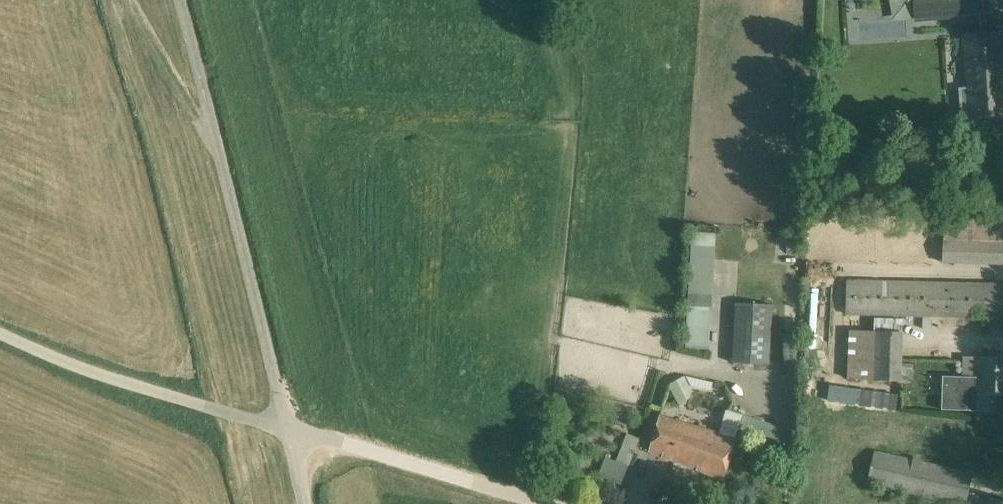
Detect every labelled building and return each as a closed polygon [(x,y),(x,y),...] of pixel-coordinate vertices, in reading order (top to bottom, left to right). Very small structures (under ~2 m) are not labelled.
[(847,39),(913,37),(911,0),(899,0),(874,1),(874,0),(845,0),(847,39)] [(980,35),(986,35),(984,0),(914,0),(916,19),(979,15),(980,35)] [(986,35),(980,35),(966,36),(969,87),(959,88),(961,117),(1002,114),(1002,57),(1002,34),(986,35)] [(943,240),(942,264),(1002,265),(1002,215),(944,213),(943,240)] [(690,248),(684,352),(708,353),(714,249),(690,248)] [(845,314),(1002,318),(1002,283),(846,279),(845,314)] [(827,327),(828,302),(814,301),(813,326),(827,327)] [(769,365),(773,305),(735,303),(731,363),(769,365)] [(848,330),(847,379),(901,380),(902,332),(848,330)] [(979,357),(979,376),(970,376),(969,410),(999,411),(999,396),(1002,396),(1002,358),(979,357)] [(685,375),(668,384),(675,397),(692,388),(685,375)] [(711,390),(713,382),(685,376),(691,386),(711,390)] [(897,394),(829,385),(827,401),(895,410),(897,394)] [(723,479),(735,439),(662,416),(650,453),(723,479)] [(610,479),(622,484),(640,438),(627,434),(610,479)] [(868,485),(952,503),(967,503),(974,473),(876,450),(868,485)]
